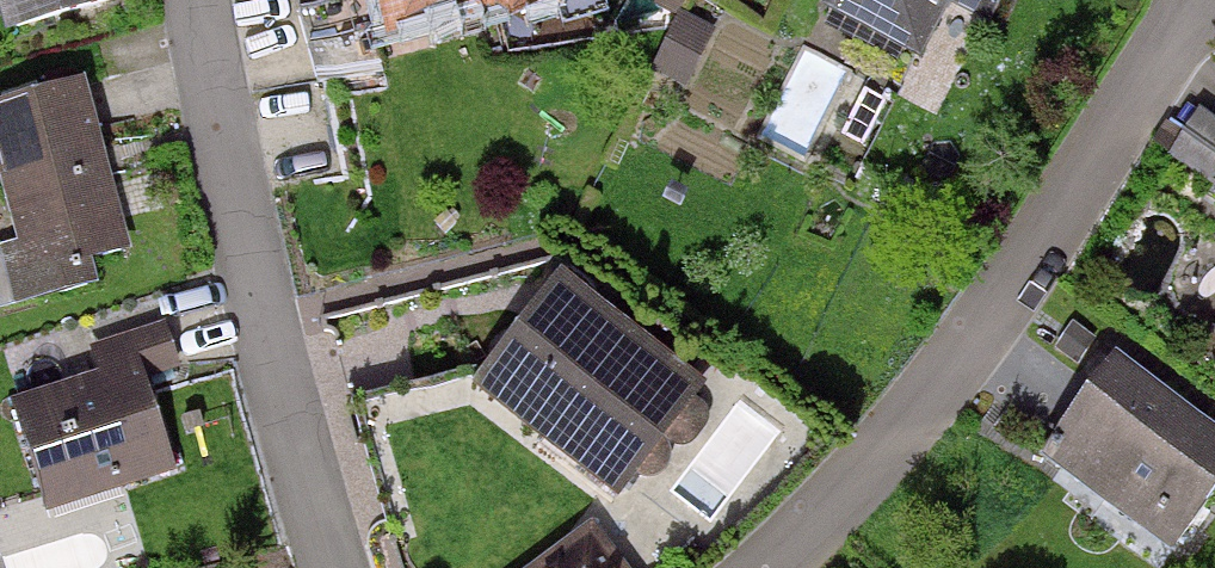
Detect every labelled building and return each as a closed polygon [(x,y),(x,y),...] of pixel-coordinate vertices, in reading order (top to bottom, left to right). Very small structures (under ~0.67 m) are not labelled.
[(114,2),(114,0),(0,0),(0,34),(114,2)] [(296,13),(304,48),(377,30),(370,0),(345,0),(296,13)] [(488,9),(486,0),(370,0),(377,30),(379,37),(488,9)] [(488,9),(509,20),(551,4),(569,0),(486,0),(488,9)] [(816,12),(919,62),(944,11),(989,33),(1005,0),(822,0),(816,12)] [(714,30),(680,12),(647,72),(681,91),(714,30)] [(377,30),(304,48),(313,85),(386,68),(377,30)] [(0,104),(0,190),(15,243),(0,247),(0,313),(100,285),(92,257),(128,247),(81,81),(0,104)] [(1197,106),(1165,155),(1214,187),(1206,198),(1214,204),(1214,118),(1197,106)] [(706,377),(563,265),(472,382),(615,493),(706,377)] [(96,376),(9,403),(43,511),(172,470),(144,382),(176,372),(160,324),(87,347),(96,376)] [(1111,351),(1052,436),(1065,445),(1049,466),(1175,553),(1214,495),(1214,423),(1111,351)] [(525,567),(617,567),(585,525),(525,567)]
